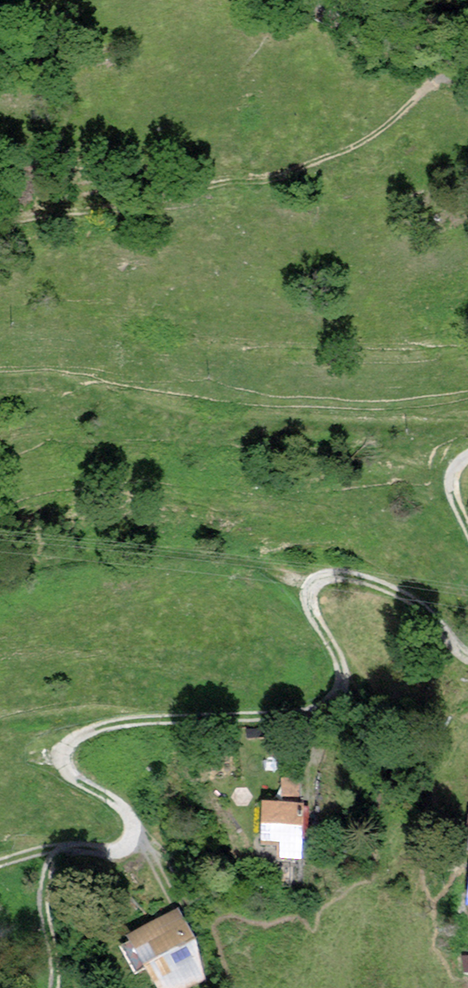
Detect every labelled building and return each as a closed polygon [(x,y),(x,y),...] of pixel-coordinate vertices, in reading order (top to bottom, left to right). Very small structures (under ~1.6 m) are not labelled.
[(305,805),(264,803),(262,840),(281,841),(280,857),(302,858),(305,805)] [(131,937),(157,987),(177,987),(208,972),(178,913),(131,937)]
